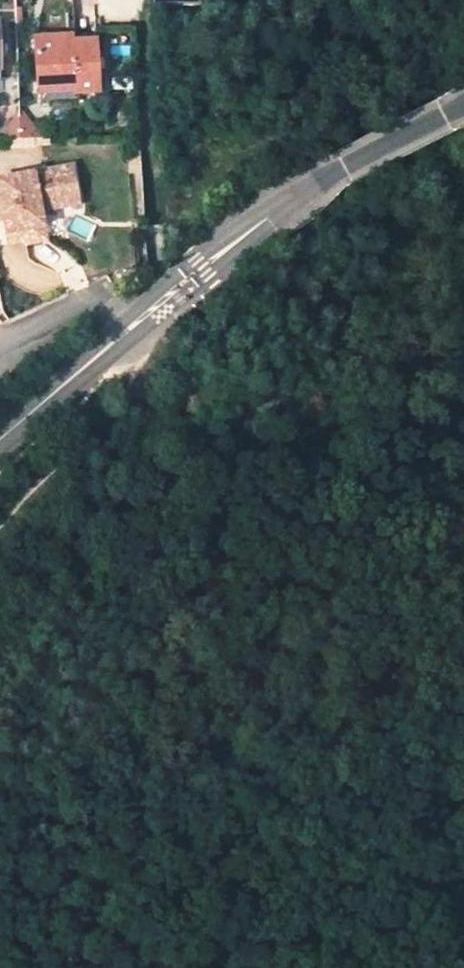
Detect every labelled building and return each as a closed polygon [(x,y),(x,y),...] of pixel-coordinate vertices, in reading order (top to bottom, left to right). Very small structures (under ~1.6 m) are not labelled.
[(98,92),(95,42),(56,43),(56,39),(36,39),(38,84),(76,83),(76,93),(98,92)] [(38,93),(76,93),(76,83),(38,84),(38,93)] [(68,155),(51,158),(58,195),(75,192),(68,155)] [(4,223),(5,232),(20,229),(21,233),(42,229),(37,199),(58,195),(51,158),(0,168),(0,204),(4,223)]
